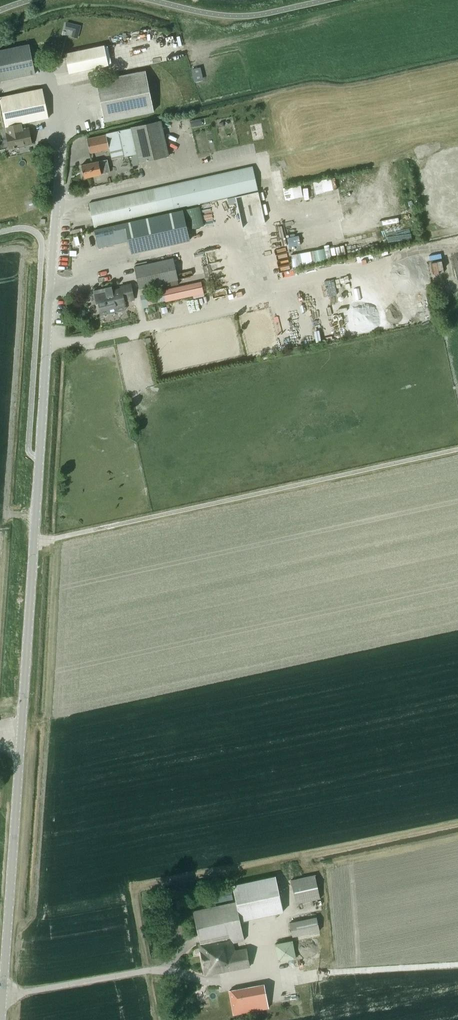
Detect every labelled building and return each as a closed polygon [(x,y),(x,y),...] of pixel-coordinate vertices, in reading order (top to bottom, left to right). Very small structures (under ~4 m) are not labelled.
[(35,74),(29,44),(0,50),(0,81),(35,74)] [(65,54),(66,57),(69,73),(108,65),(104,45),(65,54)] [(145,70),(96,81),(104,121),(154,111),(145,70)] [(28,145),(32,144),(28,127),(22,129),(21,123),(48,118),(42,88),(0,97),(0,102),(5,127),(6,127),(7,132),(6,132),(9,149),(16,148),(16,151),(24,149),(24,146),(28,145)] [(139,162),(168,156),(161,120),(131,127),(131,128),(118,131),(106,134),(107,135),(87,139),(90,153),(109,149),(112,159),(129,155),(131,164),(139,162)] [(84,178),(101,174),(110,172),(107,159),(98,161),(81,165),(84,178)] [(94,227),(258,190),(252,166),(89,203),(94,227)] [(189,229),(204,226),(199,206),(184,209),(189,229)] [(108,226),(94,229),(98,247),(112,244),(128,240),(131,253),(189,240),(183,210),(108,226)] [(179,288),(179,286),(178,279),(173,258),(134,267),(139,288),(170,281),(171,287),(172,289),(179,288)] [(94,296),(95,296),(98,311),(124,305),(124,301),(133,299),(130,285),(120,287),(120,290),(112,292),(111,287),(105,288),(105,289),(93,291),(94,296)] [(165,301),(162,290),(146,294),(148,305),(165,301)] [(290,879),(296,903),(320,898),(315,874),(290,879)] [(199,943),(205,973),(206,975),(249,966),(246,949),(234,951),(232,943),(244,941),(240,921),(283,912),(276,877),(233,886),(236,901),(193,910),(199,943)] [(215,893),(217,902),(233,899),(231,889),(215,893)] [(177,906),(186,905),(184,897),(175,899),(177,906)] [(319,931),(316,916),(289,922),(293,937),(319,931)] [(296,958),(293,940),(274,943),(278,962),(296,958)] [(264,984),(229,990),(233,1014),(269,1008),(264,984)]
